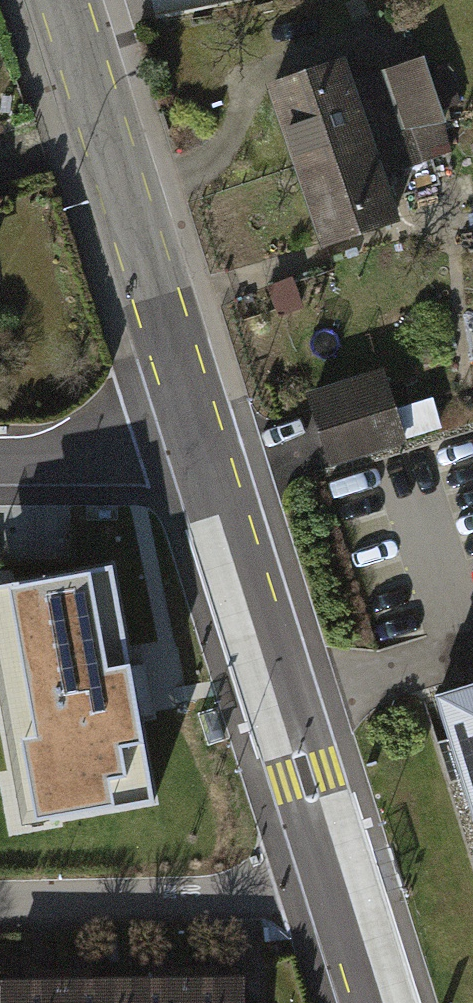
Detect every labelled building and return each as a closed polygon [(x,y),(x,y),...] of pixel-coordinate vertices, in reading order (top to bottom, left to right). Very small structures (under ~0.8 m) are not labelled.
[(348,85),(352,97),(361,94),(359,87),(386,78),(403,130),(443,122),(423,60),(348,85)] [(273,87),(299,165),(367,142),(352,97),(348,85),(341,64),(273,87)] [(352,97),(367,142),(403,130),(386,78),(359,87),(361,94),(352,97)] [(403,130),(367,142),(378,175),(415,163),(403,130)] [(299,165),(325,242),(393,220),(378,175),(367,142),(299,165)] [(380,378),(313,401),(334,462),(401,439),(380,378)] [(0,579),(0,640),(30,815),(153,794),(113,560),(0,579)] [(436,711),(472,825),(472,699),(436,711)] [(122,985),(122,1002),(181,1002),(181,984),(122,985)] [(240,984),(182,984),(182,1002),(240,1002),(240,984)] [(63,986),(63,1002),(122,1002),(122,985),(63,986)] [(4,987),(4,1002),(62,1002),(62,986),(4,987)]
